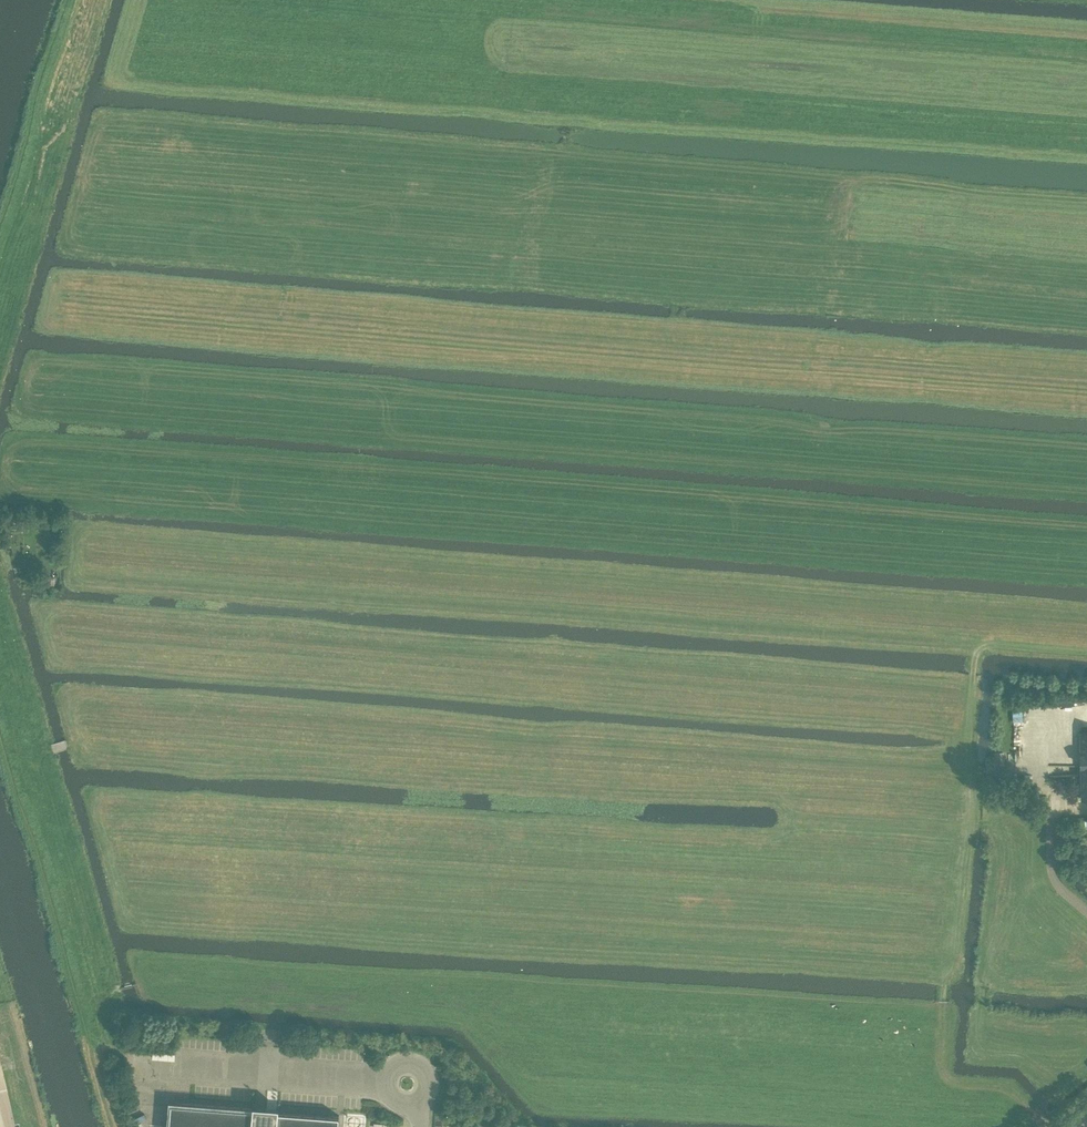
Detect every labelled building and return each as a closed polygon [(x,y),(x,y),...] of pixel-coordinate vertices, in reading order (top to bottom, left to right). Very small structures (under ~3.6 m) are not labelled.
[(994,751),(994,764),(1004,764),(1004,751),(994,751)] [(339,1115),(171,1102),(169,1126),(338,1126),(339,1115)]
